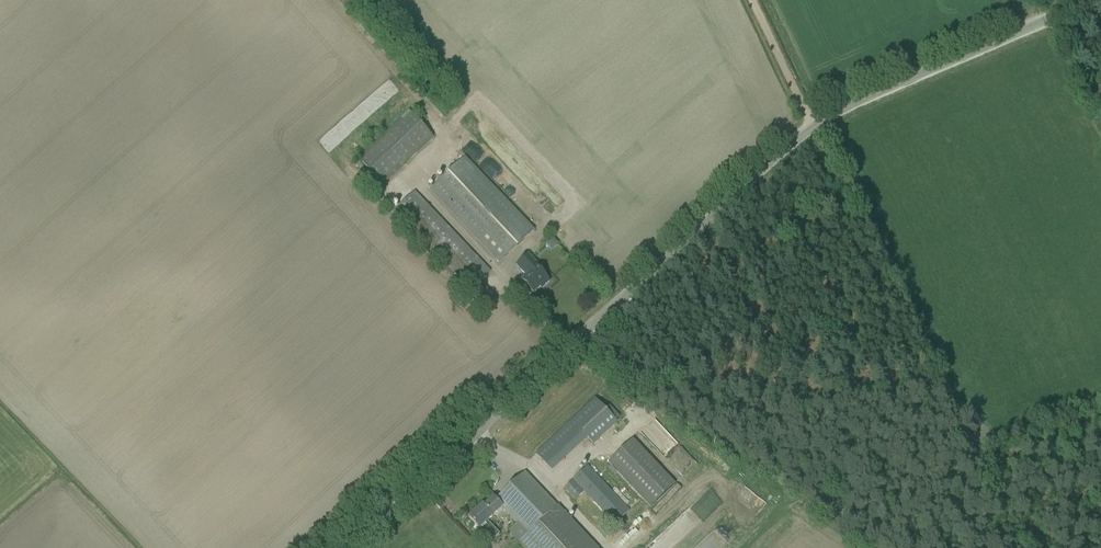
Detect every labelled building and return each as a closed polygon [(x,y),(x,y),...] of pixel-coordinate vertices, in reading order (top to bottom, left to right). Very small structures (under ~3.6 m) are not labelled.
[(357,159),(382,186),(433,138),(408,111),(357,159)] [(429,190),(498,264),(534,230),(464,157),(429,190)] [(461,289),(466,294),(469,291),(474,287),(490,271),(414,192),(391,214),(397,220),(398,219),(464,287),(461,289)] [(527,254),(515,266),(525,276),(520,281),(526,287),(524,288),(529,294),(531,292),(533,294),(542,285),(544,287),(550,281),(536,267),(538,265),(527,254)] [(474,296),(487,310),(497,300),(484,286),(474,296)] [(595,399),(567,426),(581,442),(586,437),(592,444),(616,422),(595,399)] [(675,485),(632,440),(608,462),(651,507),(675,485)] [(587,466),(572,480),(614,524),(629,510),(587,466)] [(468,518),(478,530),(485,537),(492,530),(486,523),(493,516),(501,507),(517,524),(509,532),(524,547),(596,547),(532,481),(524,473),(486,509),(482,505),(468,518)] [(570,482),(562,490),(570,498),(578,491),(570,482)]
